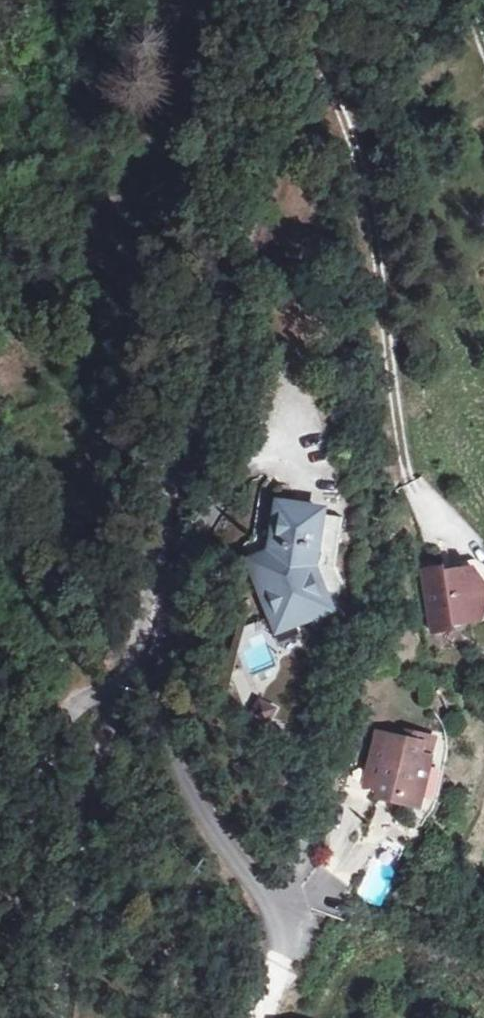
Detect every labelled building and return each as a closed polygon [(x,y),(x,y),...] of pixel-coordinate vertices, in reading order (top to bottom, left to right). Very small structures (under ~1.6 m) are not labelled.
[(297,628),(314,621),(306,600),(323,593),(310,562),(312,543),(307,542),(310,507),(268,502),(266,515),(259,515),(258,536),(265,536),(267,552),(254,558),(258,569),(254,571),(259,585),(265,583),(280,626),(295,620),(297,628)] [(435,571),(411,571),(411,625),(434,625),(434,621),(465,621),(476,604),(476,593),(466,576),(435,576),(435,571)] [(306,600),(314,621),(331,615),(323,593),(306,600)] [(265,724),(276,709),(258,695),(246,710),(265,724)] [(397,740),(394,750),(414,756),(412,765),(424,767),(429,749),(397,740)] [(389,749),(375,745),(367,771),(360,797),(375,801),(373,805),(373,808),(410,818),(424,767),(412,765),(414,756),(394,750),(389,749)] [(375,801),(360,797),(359,801),(373,805),(375,801)]
